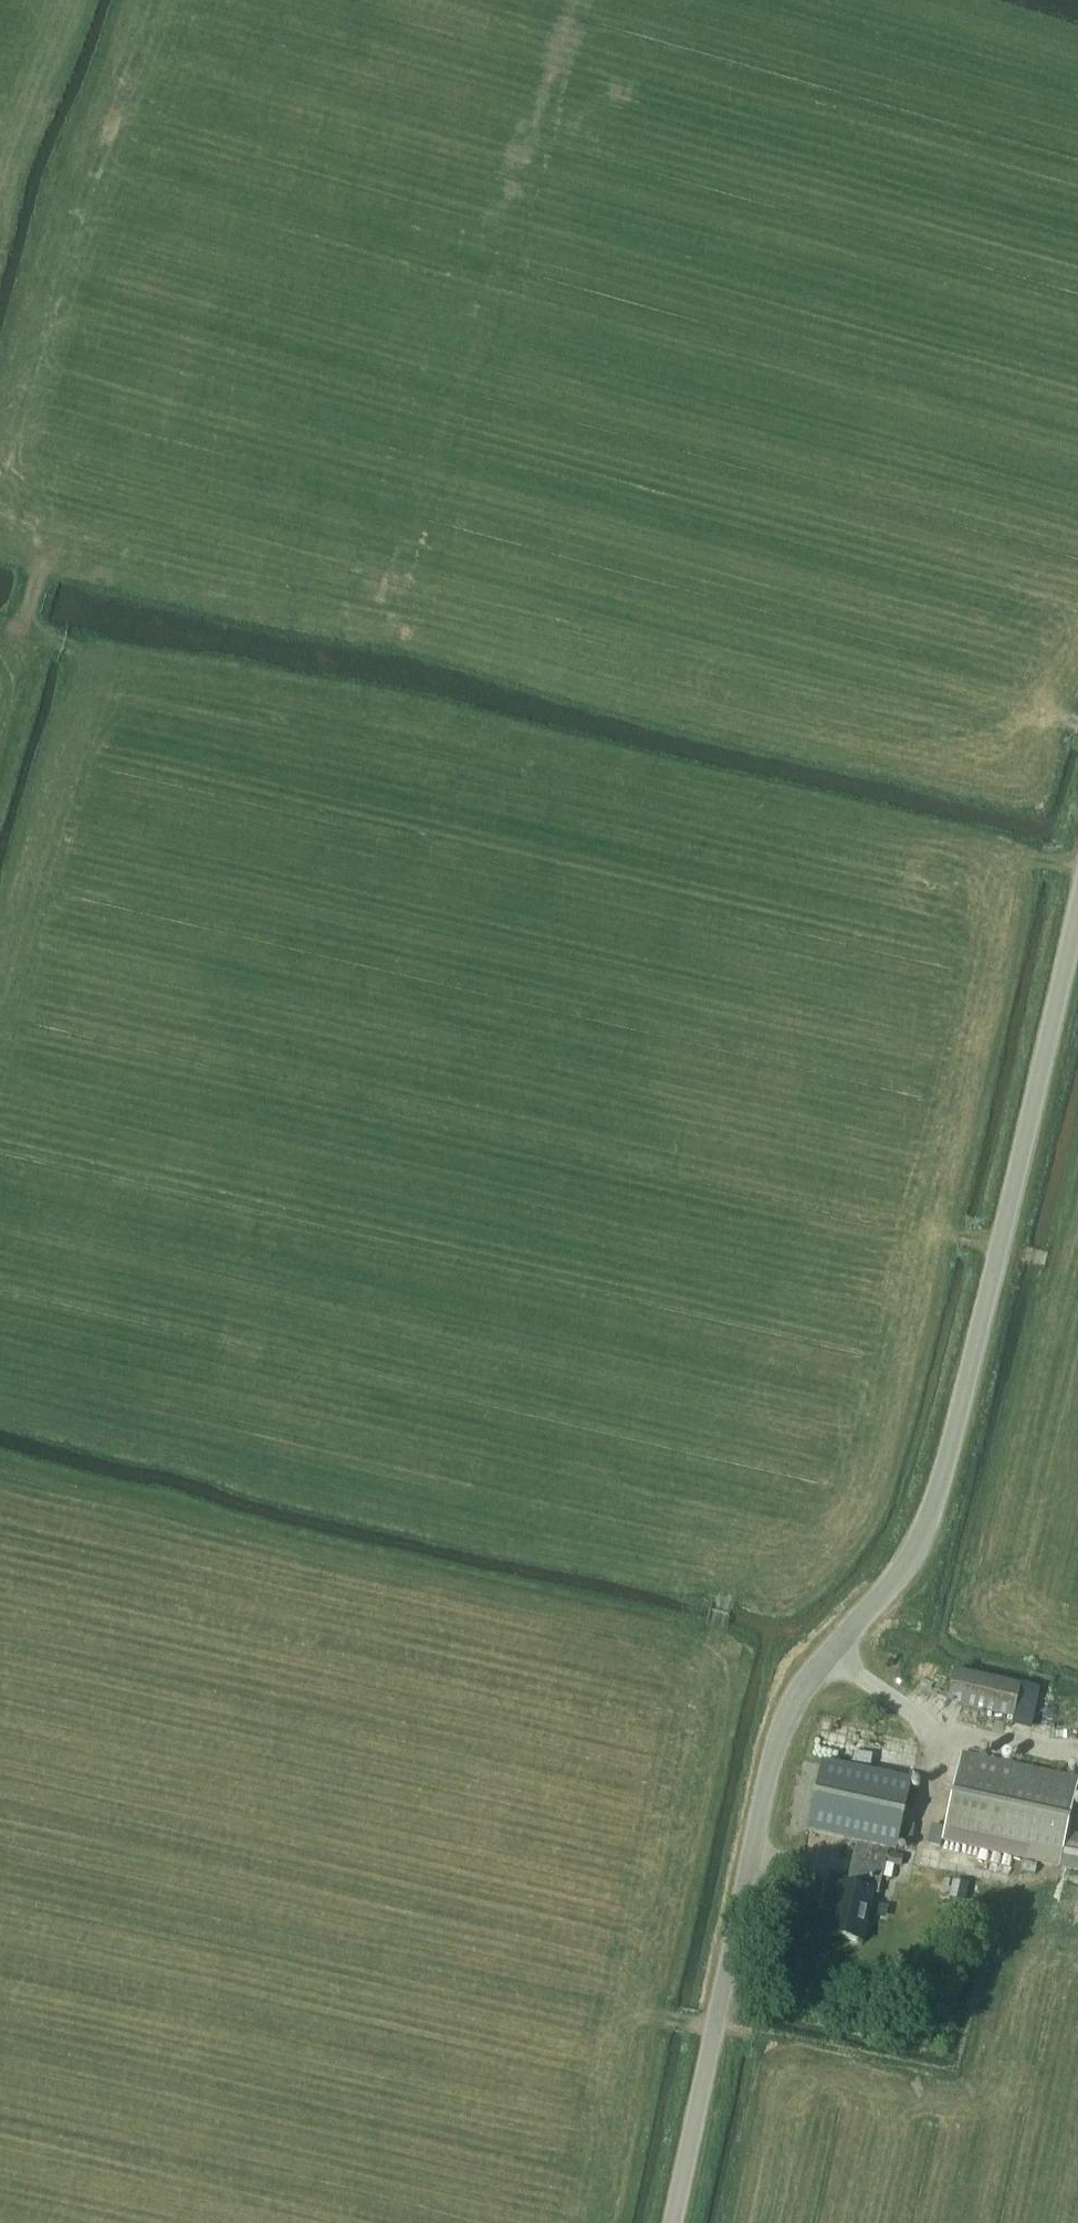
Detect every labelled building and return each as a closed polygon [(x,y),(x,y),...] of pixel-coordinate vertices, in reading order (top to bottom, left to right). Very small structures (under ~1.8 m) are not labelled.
[(946,1703),(1011,1716),(1018,1684),(953,1670),(946,1703)] [(943,1841),(1060,1867),(1077,1786),(1077,1780),(963,1754),(943,1841)] [(826,1936),(862,1943),(872,1894),(878,1895),(887,1852),(895,1853),(910,1781),(821,1764),(806,1835),(854,1844),(845,1888),(836,1887),(826,1936)] [(910,1844),(914,1825),(903,1823),(899,1841),(910,1844)] [(1073,1832),(1063,1866),(1077,1871),(1077,1833),(1073,1832)] [(904,1855),(887,1852),(885,1863),(894,1865),(902,1866),(904,1855)] [(953,1881),(949,1898),(965,1902),(969,1885),(953,1881)]
